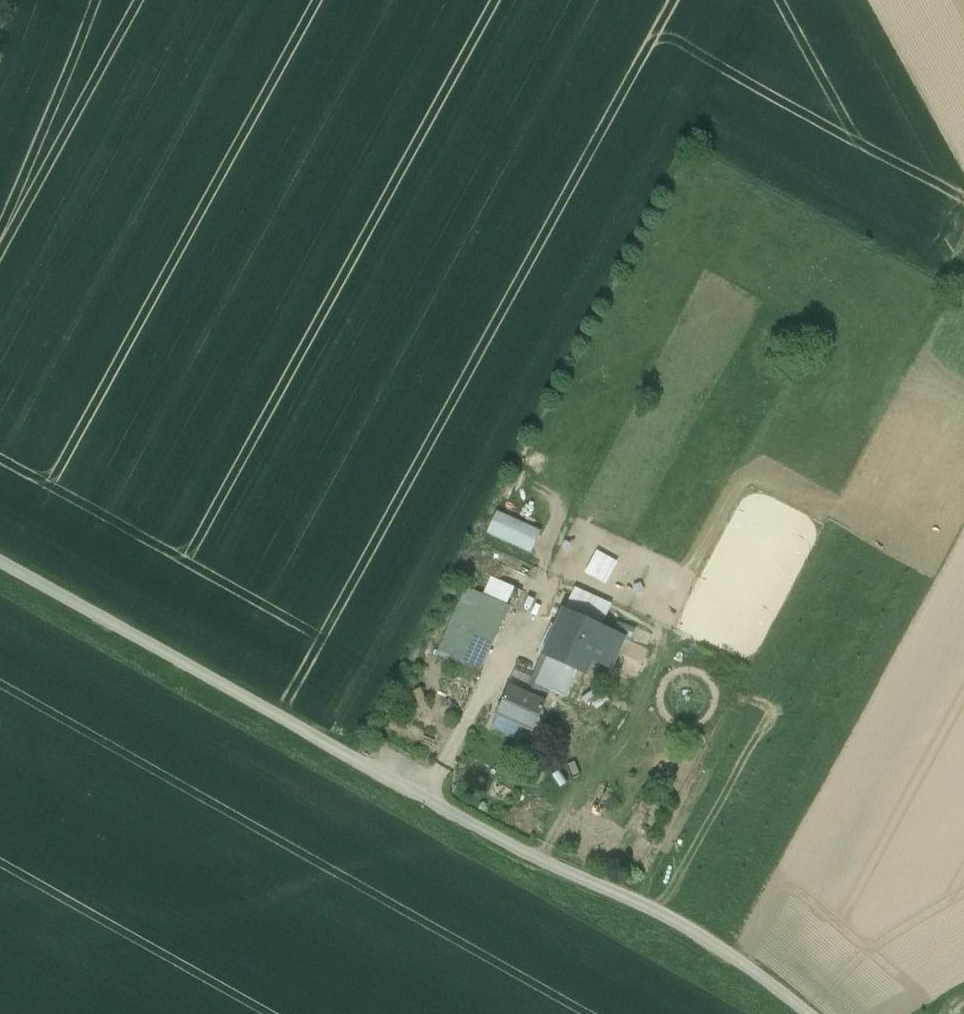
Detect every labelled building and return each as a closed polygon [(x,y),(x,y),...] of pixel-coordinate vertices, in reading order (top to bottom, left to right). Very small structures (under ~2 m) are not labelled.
[(596,551),(584,574),(605,586),(618,563),(596,551)] [(491,578),(483,596),(506,606),(514,588),(491,578)] [(465,588),(434,658),(479,678),(510,608),(506,606),(483,596),(465,588)] [(611,605),(573,589),(563,612),(601,629),(611,605)] [(601,629),(563,612),(543,656),(560,664),(587,676),(593,662),(611,670),(625,639),(601,629)] [(560,664),(543,656),(532,679),(526,694),(546,703),(556,682),(552,681),(560,664)] [(560,664),(552,681),(556,682),(579,693),(587,676),(560,664)] [(532,679),(514,671),(508,686),(510,687),(526,694),(532,679)] [(526,694),(510,687),(496,717),(497,718),(519,728),(532,734),(546,703),(526,694)] [(519,728),(497,718),(492,730),(513,740),(519,728)]
